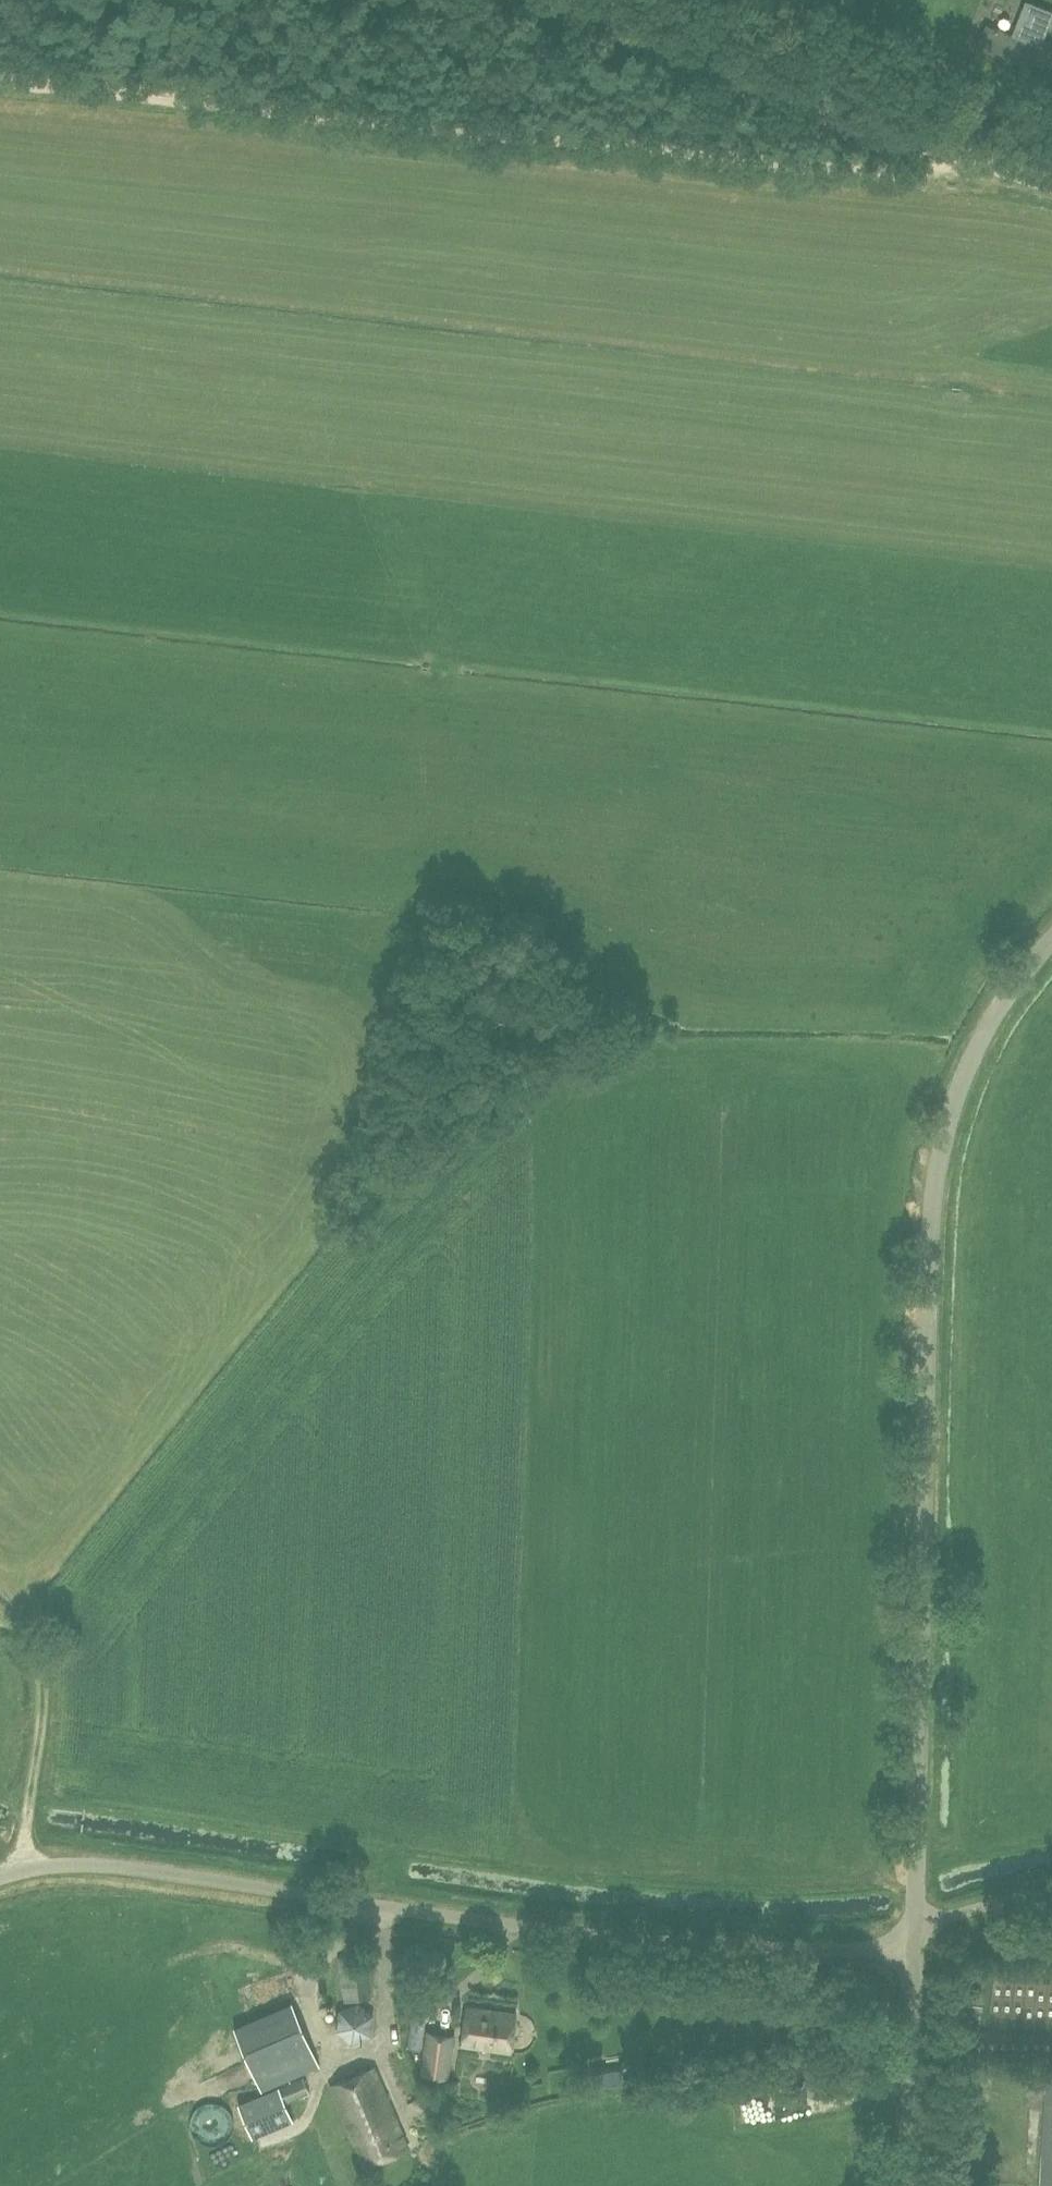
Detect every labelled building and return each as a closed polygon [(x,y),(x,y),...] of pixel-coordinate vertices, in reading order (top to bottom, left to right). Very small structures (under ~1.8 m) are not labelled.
[(1033,65),(1051,20),(1022,8),(1012,35),(986,24),(977,46),(1007,58),(1008,55),(1033,65)] [(261,2091),(320,2066),(292,2003),(234,2028),(261,2091)] [(515,2013),(466,2008),(462,2046),(511,2052),(515,2013)] [(333,2010),(334,2040),(361,2039),(360,2009),(333,2010)] [(422,2076),(449,2079),(454,2036),(427,2033),(422,2076)] [(330,2086),(364,2168),(408,2150),(373,2068),(330,2086)] [(302,2078),(280,2088),(286,2103),(292,2101),(309,2093),(302,2078)] [(1040,2185),(1051,2185),(1051,2083),(1046,2082),(1040,2185)]
